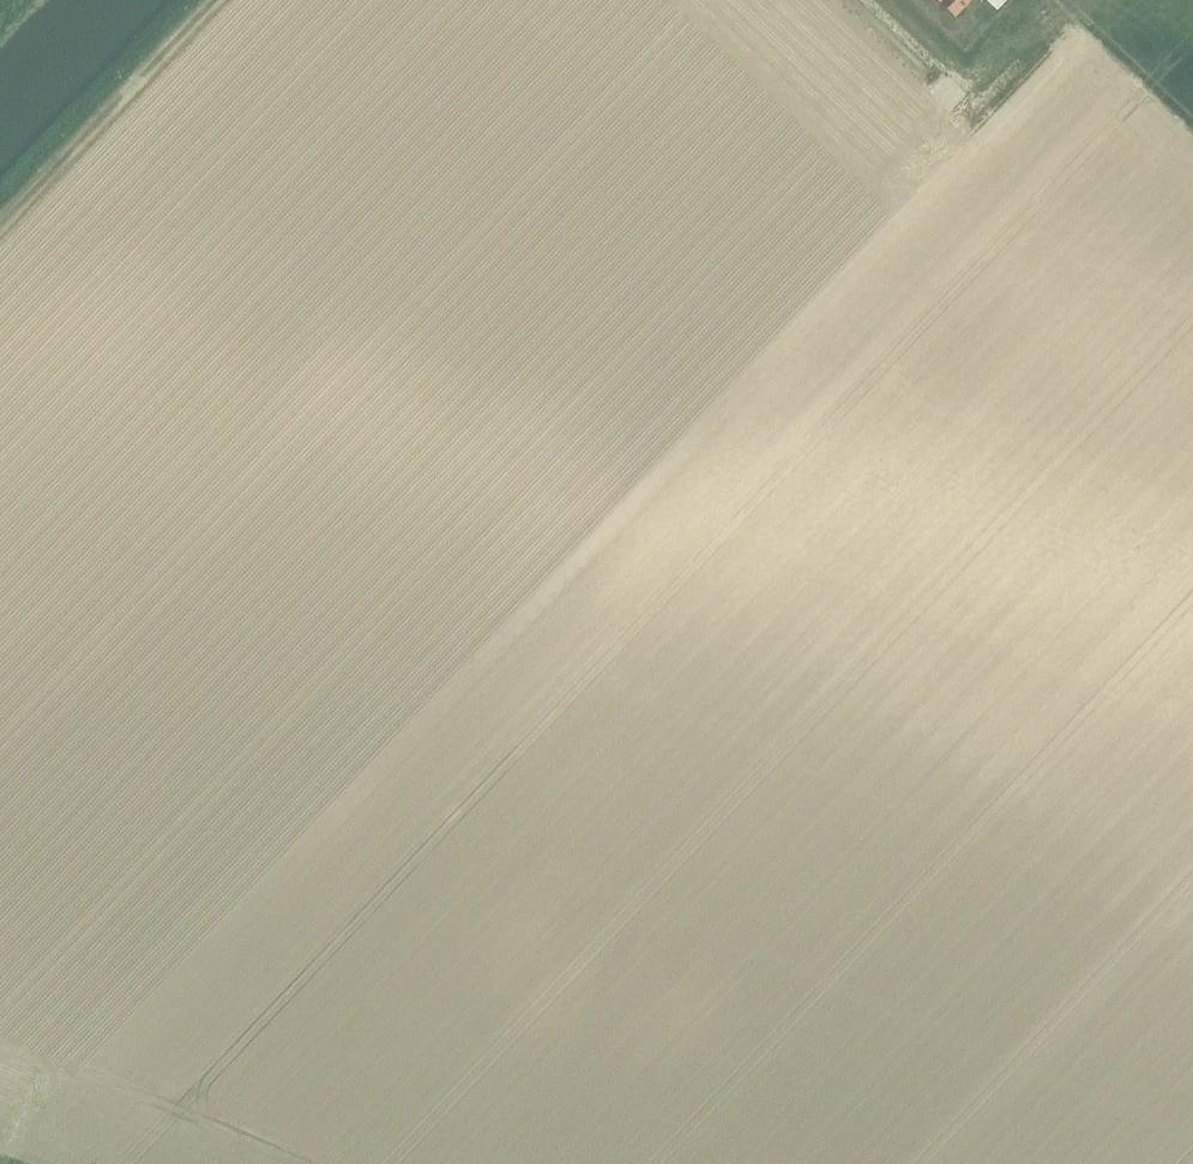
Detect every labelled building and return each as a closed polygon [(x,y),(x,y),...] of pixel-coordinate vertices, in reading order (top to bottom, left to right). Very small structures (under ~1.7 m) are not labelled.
[(948,9),(957,18),(974,0),(957,0),(948,9)] [(997,9),(1006,0),(988,0),(997,9)]
